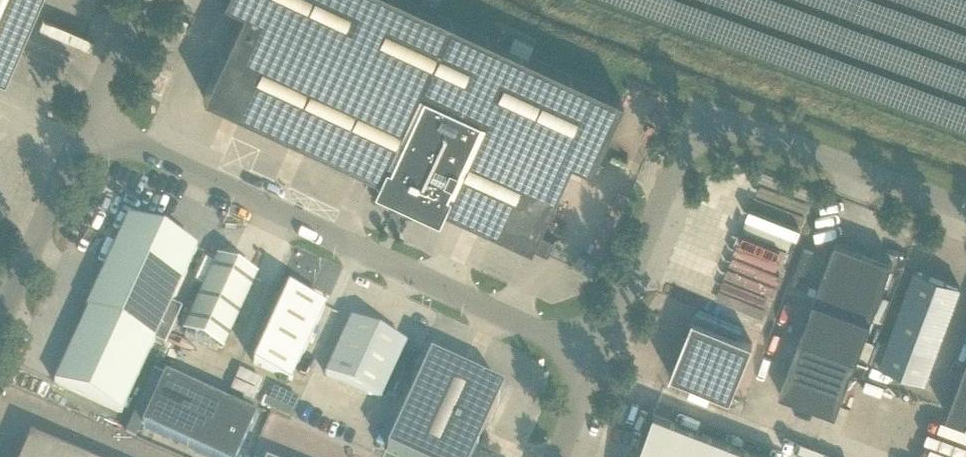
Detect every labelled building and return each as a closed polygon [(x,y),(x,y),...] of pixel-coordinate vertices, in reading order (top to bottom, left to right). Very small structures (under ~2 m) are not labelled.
[(4,77),(37,0),(0,0),(0,76),(4,77)] [(203,96),(382,178),(379,184),(436,210),(438,205),(530,246),(531,243),(546,250),(553,235),(538,228),(570,160),(590,169),(622,99),(407,0),(223,0),(243,10),(203,96)] [(724,241),(796,267),(808,234),(824,240),(829,225),(796,213),(797,210),(809,214),(815,198),(767,181),(759,202),(740,196),(724,241)] [(155,340),(197,248),(129,217),(87,309),(88,309),(155,340)] [(836,414),(893,262),(836,241),(779,393),(836,414)] [(106,263),(109,254),(86,245),(82,255),(106,263)] [(185,331),(222,348),(255,275),(219,258),(185,331)] [(925,382),(960,288),(915,271),(880,365),(925,382)] [(254,363),(291,381),(325,307),(288,290),(254,363)] [(121,413),(155,340),(88,309),(55,382),(121,413)] [(326,374),(381,400),(406,345),(351,319),(326,374)] [(749,342),(693,319),(671,372),(727,395),(749,342)] [(430,356),(388,449),(406,456),(468,456),(500,387),(430,356)] [(239,381),(262,392),(271,372),(248,362),(239,381)] [(946,416),(965,423),(965,363),(946,416)] [(203,392),(164,374),(142,426),(210,456),(238,456),(256,417),(203,392)] [(654,414),(637,456),(764,456),(654,414)] [(32,436),(24,456),(84,456),(32,436)]
